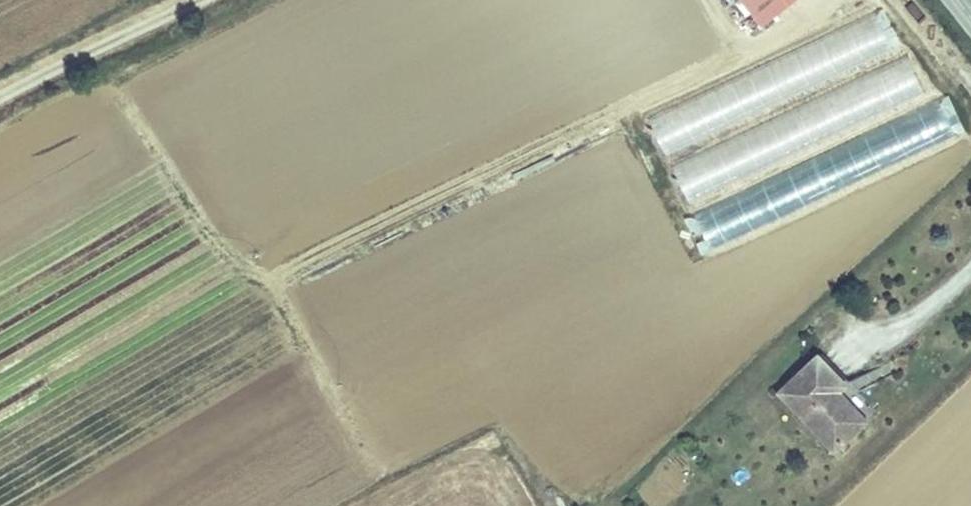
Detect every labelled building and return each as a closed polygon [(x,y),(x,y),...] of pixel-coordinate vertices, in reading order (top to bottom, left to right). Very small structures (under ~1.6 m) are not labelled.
[(761,23),(787,0),(742,0),(761,23)] [(877,16),(706,81),(721,120),(892,55),(877,16)] [(697,246),(967,141),(948,92),(935,97),(919,56),(668,154),(687,203),(681,206),(697,246)] [(665,155),(708,134),(689,96),(646,117),(665,155)] [(842,386),(814,360),(778,397),(835,452),(864,421),(835,394),(842,386)]
